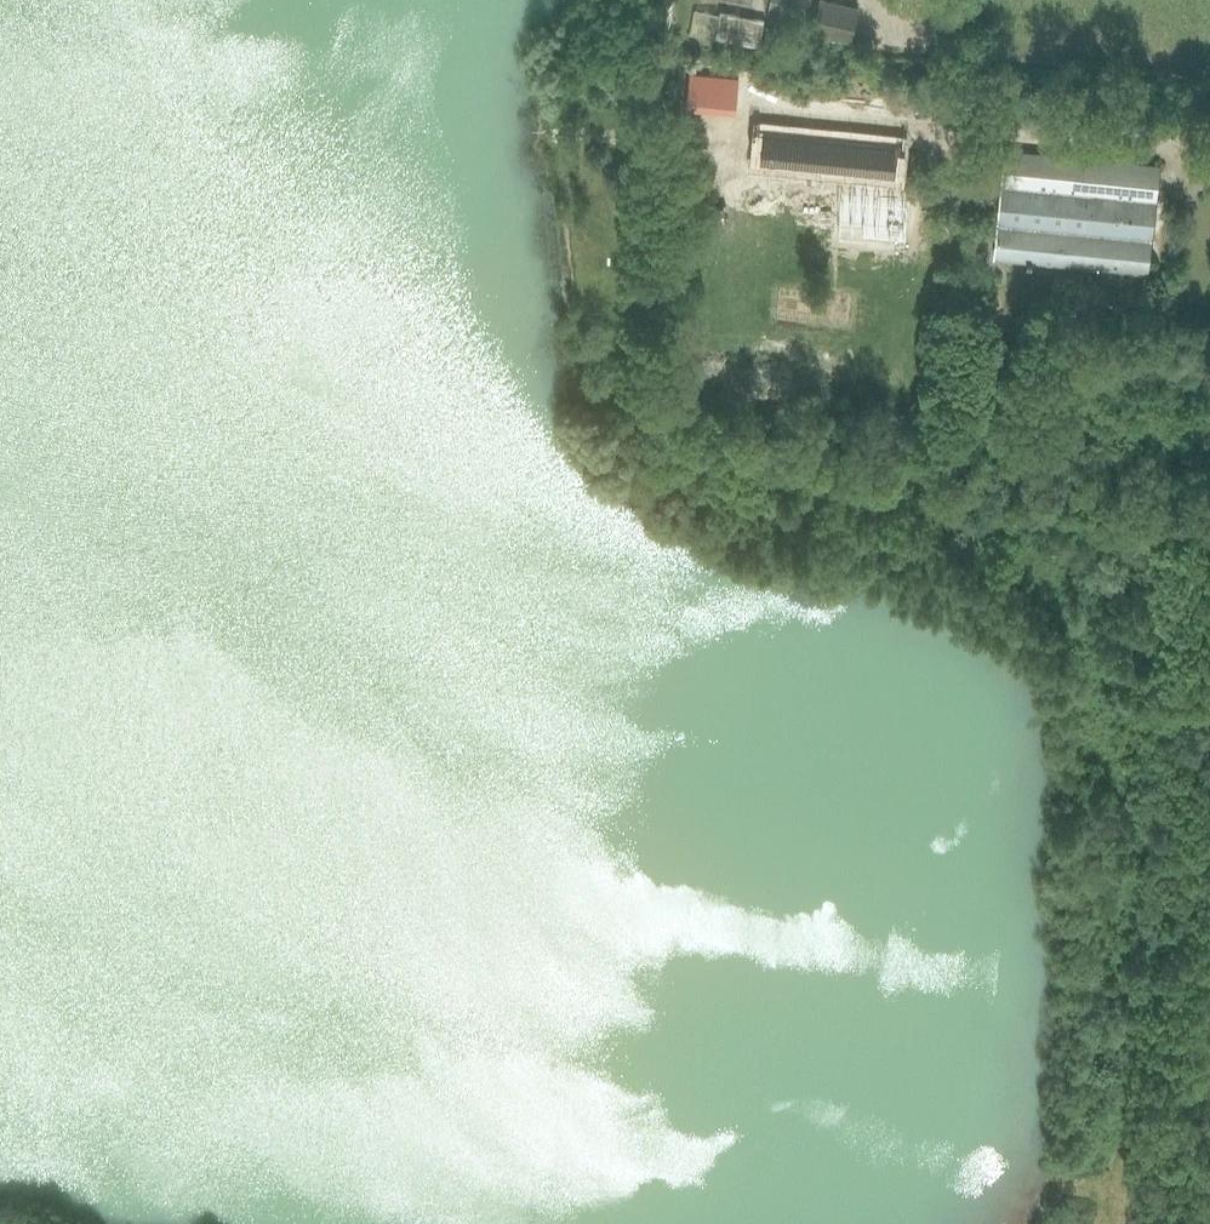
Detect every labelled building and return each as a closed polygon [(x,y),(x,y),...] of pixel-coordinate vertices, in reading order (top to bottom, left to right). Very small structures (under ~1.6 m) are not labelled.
[(806,0),(770,0),(769,9),(803,16),(806,0)] [(831,0),(820,0),(812,36),(849,45),(858,6),(831,0)] [(720,14),(695,9),(690,35),(717,39),(717,38),(761,46),(765,20),(721,12),(720,14)] [(873,144),(787,135),(784,167),(870,176),(873,144)] [(907,204),(910,180),(920,181),(923,149),(904,147),(901,179),(885,177),(882,201),(868,200),(864,242),(931,249),(936,207),(907,204)] [(995,258),(1150,274),(1160,167),(1006,151),(995,258)]
